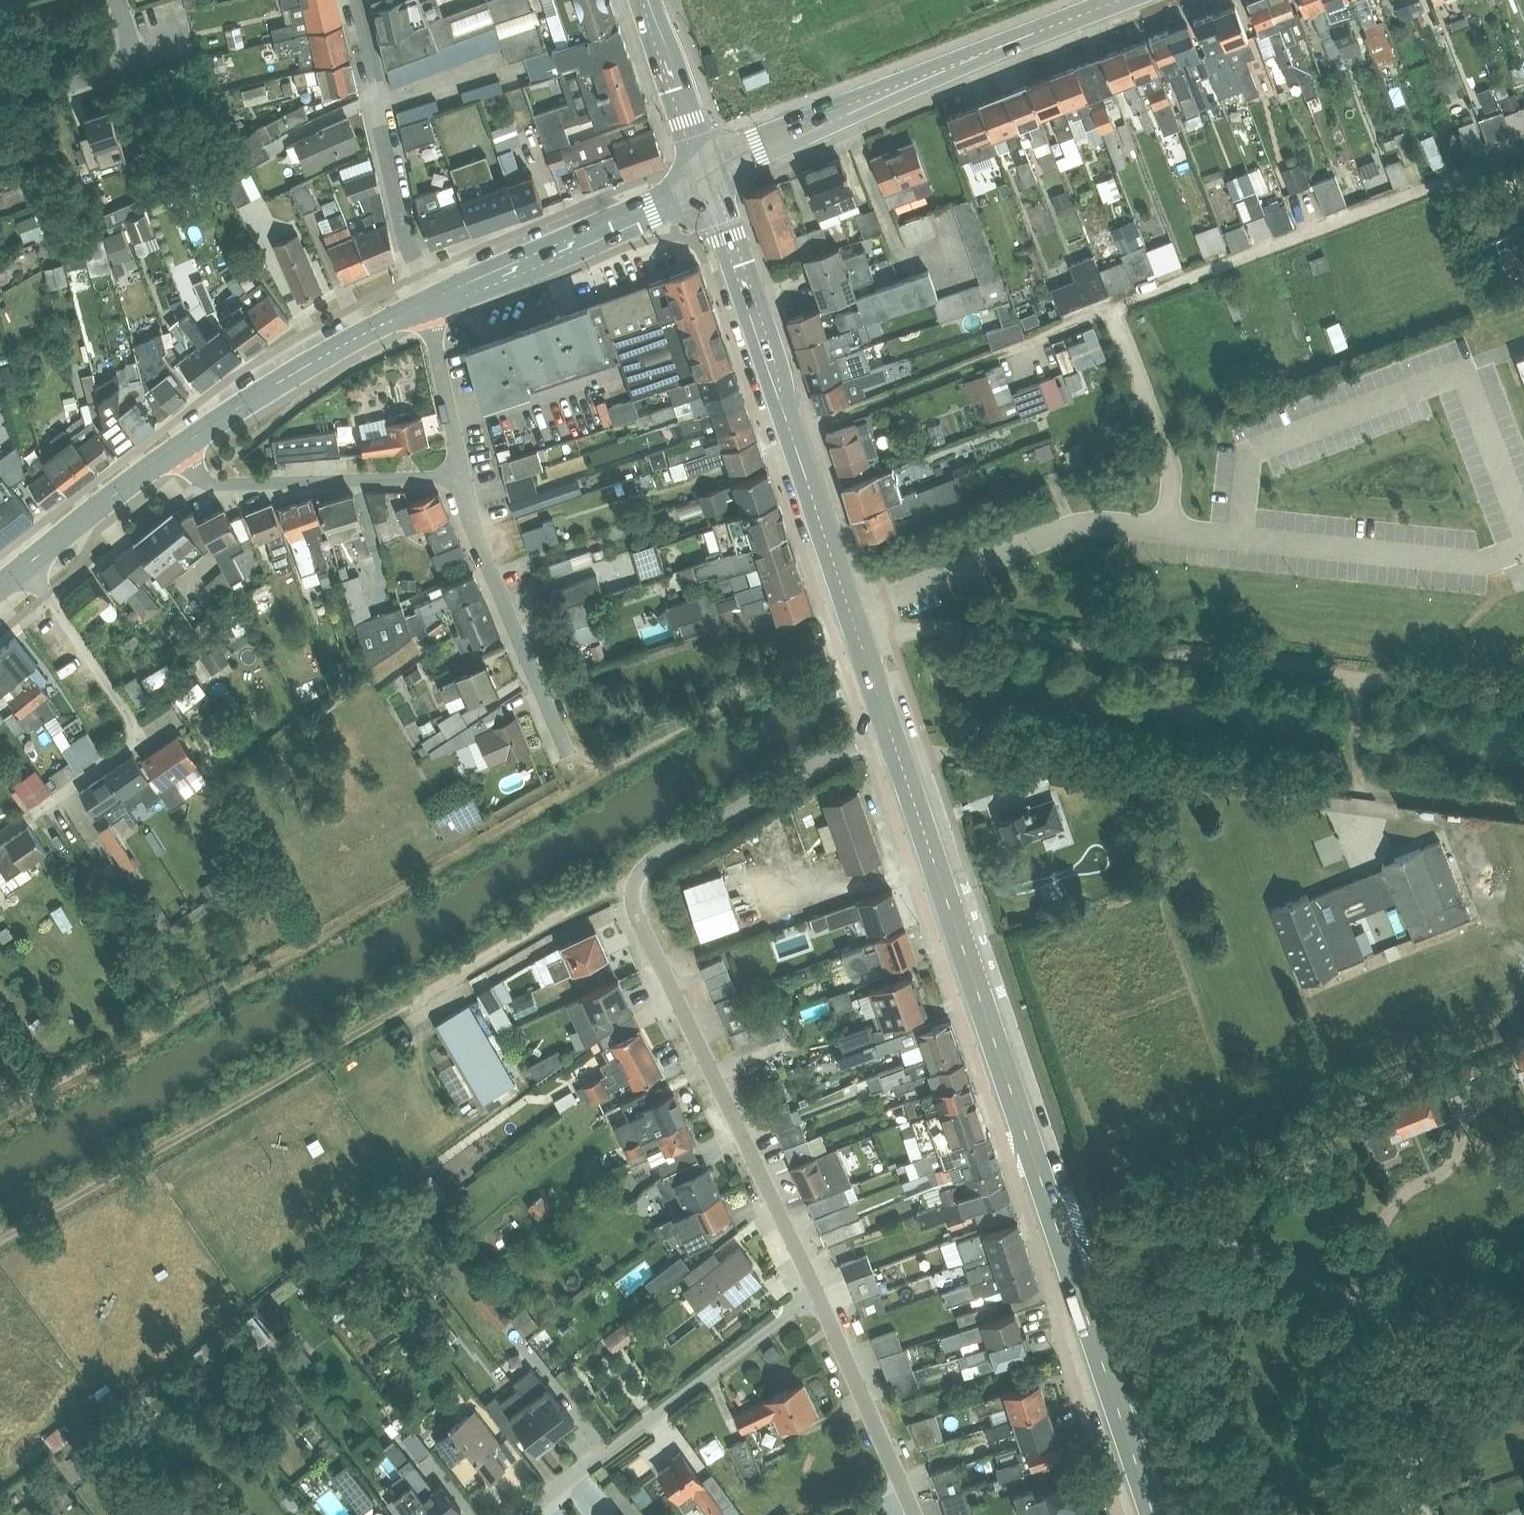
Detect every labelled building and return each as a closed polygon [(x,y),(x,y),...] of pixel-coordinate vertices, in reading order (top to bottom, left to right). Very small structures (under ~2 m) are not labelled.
[(188,13),(197,11),(198,11),(196,0),(183,0),(187,14),(188,13)] [(275,41),(342,26),(337,0),(282,0),(284,10),(290,9),(293,24),(272,29),(271,26),(259,29),(259,30),(247,34),(249,43),(262,40),(262,41),(274,39),(275,41)] [(443,17),(437,0),(395,0),(375,7),(373,8),(381,41),(443,17)] [(576,0),(492,0),(489,1),(496,27),(576,0)] [(524,59),(618,27),(609,0),(576,0),(496,27),(503,49),(508,63),(524,59)] [(1263,0),(1247,0),(1244,1),(1257,33),(1274,27),(1263,0)] [(1293,19),(1286,0),(1263,0),(1274,27),(1293,19)] [(1317,0),(1295,0),(1302,17),(1321,10),(1317,0)] [(1346,0),(1317,0),(1321,10),(1346,0)] [(496,27),(489,1),(443,17),(381,41),(387,68),(496,27)] [(1222,48),(1246,39),(1233,5),(1209,14),(1222,48)] [(1222,48),(1209,14),(1190,21),(1203,55),(1222,48)] [(1372,64),(1393,59),(1382,16),(1362,21),(1372,64)] [(1358,52),(1352,25),(1327,31),(1324,17),(1317,19),(1326,60),(1358,52)] [(1177,64),(1196,57),(1183,23),(1164,31),(1177,64)] [(303,68),(349,57),(342,26),(275,41),(279,58),(299,54),(303,68)] [(391,90),(503,49),(496,27),(387,68),(391,90)] [(619,59),(628,55),(618,27),(524,59),(533,83),(559,75),(562,74),(559,66),(579,59),(582,68),(617,56),(619,59)] [(244,47),(240,28),(225,31),(229,50),(244,47)] [(1177,64),(1164,31),(1144,39),(1158,72),(1177,64)] [(1132,82),(1154,73),(1141,39),(1118,48),(1132,82)] [(1132,82),(1118,48),(1097,57),(1110,91),(1132,82)] [(582,68),(562,74),(559,75),(569,105),(637,83),(628,55),(619,59),(617,56),(582,68)] [(1085,101),(1110,91),(1097,57),(1071,67),(1085,101)] [(324,97),(357,89),(350,62),(294,74),(297,88),(321,83),(324,97)] [(1085,101),(1071,67),(1022,87),(1036,121),(1085,101)] [(500,82),(461,93),(465,104),(504,93),(500,82)] [(580,130),(645,109),(637,83),(569,105),(557,108),(564,127),(577,123),(580,130)] [(1388,88),(1395,106),(1404,102),(1396,84),(1388,88)] [(1523,142),(1523,105),(1509,108),(1506,93),(1493,95),(1492,84),(1477,87),(1486,147),(1523,142)] [(269,99),(265,86),(242,93),(245,106),(269,99)] [(1012,130),(1036,121),(1022,87),(999,96),(1012,130)] [(1168,89),(1147,95),(1165,166),(1186,161),(1168,89)] [(1012,130),(999,96),(974,106),(988,140),(1012,130)] [(436,101),(397,114),(400,127),(428,118),(435,116),(435,114),(441,114),(436,101)] [(1220,104),(1204,109),(1208,120),(1223,115),(1220,104)] [(308,119),(305,105),(233,142),(242,157),(265,146),(264,142),(308,119)] [(956,153),(988,140),(974,106),(942,119),(956,153)] [(557,108),(533,117),(547,154),(561,149),(571,146),(564,127),(557,108)] [(428,118),(400,127),(406,151),(436,141),(428,118)] [(90,175),(127,165),(115,120),(78,130),(90,175)] [(298,174),(359,146),(348,120),(294,143),(294,146),(286,149),(298,174)] [(521,217),(543,209),(532,174),(521,177),(512,150),(522,146),(514,122),(490,130),(509,183),(521,217)] [(1123,123),(1101,132),(1116,169),(1139,160),(1123,123)] [(203,136),(200,124),(181,130),(183,140),(203,136)] [(584,195),(660,169),(664,162),(653,132),(639,136),(635,124),(571,146),(561,149),(568,171),(575,169),(584,195)] [(1419,137),(1431,168),(1444,162),(1432,132),(1419,137)] [(1032,139),(1034,146),(1027,148),(1036,174),(1057,167),(1046,134),(1032,139)] [(1058,139),(1063,153),(1054,156),(1059,169),(1083,160),(1072,134),(1058,139)] [(883,195),(925,178),(910,143),(868,161),(883,195)] [(265,146),(242,157),(249,169),(271,157),(265,146)] [(1384,161),(1391,185),(1408,180),(1401,156),(1384,161)] [(452,170),(474,234),(521,217),(509,183),(497,187),(486,158),(452,170)] [(1027,160),(1017,163),(1022,181),(1032,179),(1027,160)] [(836,212),(858,204),(842,162),(820,171),(836,212)] [(1299,162),(1280,168),(1288,191),(1307,184),(1299,162)] [(1260,165),(1224,178),(1239,220),(1275,208),(1260,165)] [(234,182),(227,167),(218,170),(237,208),(262,195),(251,174),(234,182)] [(836,212),(820,171),(800,179),(816,220),(836,212)] [(392,262),(395,256),(376,173),(345,185),(351,201),(359,198),(365,212),(361,213),(367,229),(355,234),(369,272),(392,262)] [(1332,174),(1311,184),(1324,214),(1345,205),(1332,174)] [(1103,204),(1120,198),(1112,176),(1095,183),(1103,204)] [(319,208),(307,182),(290,189),(302,216),(319,208)] [(431,249),(470,235),(452,187),(416,199),(420,218),(431,249)] [(1066,191),(1050,197),(1054,209),(1070,204),(1066,191)] [(340,212),(335,200),(321,206),(326,217),(340,212)] [(1282,205),(1264,212),(1272,235),(1290,229),(1282,205)] [(764,255),(794,244),(780,208),(750,219),(764,255)] [(369,272),(355,234),(352,236),(348,225),(346,226),(342,212),(319,222),(344,283),(369,272)] [(855,215),(859,237),(876,234),(872,212),(855,215)] [(895,224),(904,247),(934,236),(926,213),(895,224)] [(43,214),(17,223),(24,243),(35,239),(37,245),(43,242),(41,237),(51,233),(43,214)] [(1248,244),(1271,236),(1263,214),(1241,222),(1248,244)] [(160,249),(147,215),(125,224),(139,256),(140,257),(142,259),(144,259),(146,257),(150,253),(160,249)] [(1194,233),(1204,258),(1226,249),(1216,224),(1194,233)] [(1240,226),(1222,232),(1229,252),(1247,246),(1240,226)] [(122,232),(104,239),(114,265),(132,258),(122,232)] [(1124,257),(1140,250),(1132,232),(1116,239),(1124,257)] [(298,303),(322,292),(297,235),(273,245),(298,303)] [(103,240),(83,246),(85,253),(88,266),(91,278),(112,273),(103,240)] [(1154,275),(1180,265),(1171,241),(1145,250),(1154,275)] [(810,283),(845,272),(838,247),(802,258),(810,283)] [(88,266),(85,253),(64,259),(67,272),(88,266)] [(1050,287),(1057,311),(1131,289),(1123,261),(1096,269),(1092,255),(1068,263),(1073,280),(1050,287)] [(260,256),(248,262),(257,282),(270,276),(260,256)] [(63,266),(45,271),(51,291),(68,286),(63,266)] [(613,342),(711,307),(700,268),(600,303),(613,342)] [(810,283),(817,307),(853,296),(845,272),(810,283)] [(268,339),(289,323),(261,284),(247,293),(235,277),(228,283),(241,302),(268,339)] [(203,281),(193,285),(207,316),(217,311),(203,281)] [(988,298),(1000,298),(1001,283),(989,283),(988,298)] [(978,284),(931,301),(939,323),(986,307),(978,284)] [(179,320),(187,314),(180,296),(169,301),(177,321),(179,320)] [(268,339),(241,302),(219,319),(245,355),(268,339)] [(1001,327),(985,331),(988,346),(1019,339),(1011,302),(996,306),(1001,327)] [(485,409),(619,362),(613,342),(600,303),(469,349),(485,409)] [(632,399),(667,388),(731,366),(711,307),(613,342),(619,362),(632,399)] [(791,345),(825,334),(817,307),(782,317),(791,345)] [(1025,330),(1038,322),(1031,311),(1018,319),(1025,330)] [(222,374),(242,358),(219,329),(207,339),(187,314),(179,320),(222,374)] [(1333,349),(1346,344),(1337,319),(1324,323),(1333,349)] [(222,374),(179,320),(177,321),(169,327),(175,335),(173,336),(173,343),(174,345),(184,357),(178,361),(201,390),(222,374)] [(1065,338),(1068,347),(1054,353),(1062,373),(1103,356),(1092,327),(1065,338)] [(159,422),(187,401),(185,399),(189,395),(163,355),(168,353),(162,332),(134,347),(145,395),(159,422)] [(791,345),(799,370),(833,360),(825,334),(791,345)] [(1516,358),(1523,378),(1523,355),(1516,358)] [(804,387),(838,377),(833,360),(799,370),(804,387)] [(135,440),(156,425),(137,401),(142,398),(131,364),(121,367),(120,369),(128,398),(126,398),(131,405),(119,416),(135,440)] [(14,366),(0,370),(0,375),(4,390),(20,385),(14,366)] [(674,406),(737,384),(731,366),(667,388),(674,406)] [(986,420),(1016,411),(1003,366),(962,379),(971,406),(981,403),(986,420)] [(1068,393),(1082,387),(1076,370),(1062,375),(1068,393)] [(1058,374),(1041,377),(1046,407),(1063,404),(1058,374)] [(82,379),(93,421),(100,430),(104,427),(96,388),(92,376),(82,379)] [(135,440),(119,416),(119,383),(117,376),(96,388),(104,427),(100,430),(119,454),(135,440)] [(814,414),(850,402),(843,381),(807,392),(814,414)] [(677,416),(679,424),(743,402),(737,384),(674,406),(651,414),(654,424),(677,416)] [(1040,385),(1011,393),(1018,414),(1046,406),(1040,385)] [(0,398),(0,468),(19,463),(1,397),(0,398)] [(638,418),(632,399),(608,407),(614,427),(638,418)] [(594,403),(602,427),(612,423),(604,400),(594,403)] [(706,438),(751,423),(743,402),(679,424),(670,427),(674,439),(703,429),(706,438)] [(394,454),(428,446),(422,418),(387,425),(386,418),(360,425),(363,444),(364,456),(394,454)] [(82,419),(65,431),(71,439),(85,428),(82,419)] [(96,472),(119,454),(100,430),(93,421),(85,428),(71,439),(96,472)] [(671,466),(684,462),(756,439),(751,423),(706,438),(686,445),(687,452),(668,457),(671,466)] [(837,476),(868,466),(854,425),(823,436),(837,476)] [(96,472),(71,439),(65,431),(63,429),(50,441),(58,451),(43,461),(67,494),(96,472)] [(340,458),(336,432),(273,442),(277,463),(340,458)] [(1033,444),(1039,458),(1053,453),(1047,438),(1033,444)] [(730,472),(763,461),(756,439),(684,462),(688,476),(726,463),(730,472)] [(543,470),(537,452),(499,465),(500,466),(502,465),(503,469),(503,473),(503,477),(505,482),(531,473),(543,470)] [(663,453),(650,457),(654,471),(668,467),(663,453)] [(47,510),(67,494),(43,461),(42,456),(28,467),(34,480),(28,485),(47,510)] [(538,494),(531,473),(505,482),(512,503),(538,494)] [(742,516),(778,504),(768,475),(732,487),(742,516)] [(838,489),(848,516),(886,502),(875,475),(838,489)] [(34,520),(2,479),(0,481),(0,547),(34,520)] [(578,480),(510,505),(514,520),(583,496),(578,480)] [(723,490),(698,498),(705,515),(729,507),(723,490)] [(386,494),(366,494),(374,523),(387,519),(386,494)] [(437,555),(460,545),(439,494),(397,512),(406,536),(429,526),(433,534),(429,536),(437,555)] [(359,557),(371,553),(354,496),(320,507),(329,542),(347,537),(349,542),(355,540),(359,557)] [(322,531),(312,501),(296,506),(318,571),(328,568),(317,533),(322,531)] [(857,541),(895,527),(886,502),(848,516),(857,541)] [(706,554),(708,559),(786,530),(778,504),(742,516),(713,526),(720,549),(706,554)] [(274,559),(288,553),(272,505),(247,515),(259,545),(267,541),(274,559)] [(302,576),(318,571),(296,506),(280,511),(302,576)] [(242,517),(230,522),(224,510),(199,524),(224,571),(232,584),(243,578),(232,557),(244,550),(241,544),(252,539),(242,517)] [(198,556),(201,554),(178,512),(160,526),(189,569),(201,560),(198,556)] [(553,521),(543,524),(550,547),(560,544),(553,521)] [(189,569),(160,526),(159,525),(135,544),(155,573),(159,579),(163,585),(178,573),(180,576),(189,569)] [(746,570),(794,553),(786,530),(708,559),(680,568),(685,585),(718,572),(719,578),(746,570)] [(140,584),(155,573),(135,544),(99,573),(122,602),(126,599),(145,622),(160,610),(140,584)] [(656,545),(631,553),(641,581),(666,573),(656,545)] [(590,553),(547,567),(551,577),(594,563),(590,553)] [(717,611),(742,603),(804,583),(794,553),(746,570),(752,585),(734,590),(736,595),(714,602),(710,591),(673,603),(673,605),(666,608),(672,626),(717,611)] [(346,567),(340,569),(368,667),(412,637),(399,609),(372,618),(359,577),(349,579),(346,567)] [(232,584),(224,571),(206,588),(217,608),(236,591),(232,584)] [(439,617),(449,608),(481,594),(473,575),(430,594),(433,601),(415,608),(417,614),(406,618),(413,638),(416,636),(418,639),(421,638),(429,633),(425,627),(439,617)] [(597,576),(551,592),(557,609),(603,594),(597,576)] [(117,614),(115,610),(91,579),(61,603),(81,627),(99,613),(104,620),(107,622),(111,623),(113,622),(116,620),(117,616),(117,614)] [(163,585),(159,579),(152,583),(158,592),(159,591),(164,599),(170,594),(163,585)] [(402,580),(401,591),(415,592),(416,581),(402,580)] [(797,611),(812,606),(804,583),(742,603),(746,616),(773,607),(778,621),(798,615),(797,611)] [(265,585),(246,594),(251,603),(270,595),(265,585)] [(462,651),(499,635),(481,594),(449,608),(460,632),(455,635),(462,651)] [(594,601),(548,614),(558,649),(605,637),(594,601)] [(717,611),(672,626),(676,640),(722,624),(717,611)] [(446,627),(439,617),(425,627),(429,633),(421,638),(430,650),(438,644),(433,637),(446,627)] [(190,629),(182,620),(169,632),(177,641),(190,629)] [(143,649),(135,637),(126,643),(133,655),(143,649)] [(36,668),(15,641),(0,653),(0,658),(42,716),(47,724),(57,716),(47,703),(50,701),(28,674),(36,668)] [(601,642),(590,646),(596,662),(606,659),(601,642)] [(218,647),(191,666),(203,683),(230,664),(227,660),(233,656),(226,646),(220,650),(218,647)] [(0,658),(0,694),(19,718),(16,721),(12,714),(5,720),(16,737),(30,726),(35,733),(44,726),(39,719),(42,716),(0,658)] [(176,678),(168,665),(141,681),(149,694),(176,678)] [(467,705),(498,691),(487,666),(439,686),(451,711),(467,704),(467,705)] [(83,679),(65,684),(68,693),(86,688),(83,679)] [(149,701),(136,679),(125,686),(138,707),(149,701)] [(199,684),(175,700),(184,712),(207,695),(199,684)] [(441,729),(422,741),(424,746),(418,750),(422,756),(430,751),(490,712),(482,701),(462,714),(459,709),(438,723),(441,729)] [(507,760),(529,750),(515,719),(508,722),(501,704),(490,712),(430,751),(433,757),(468,742),(479,768),(489,764),(490,766),(506,758),(507,760)] [(436,730),(430,719),(419,725),(425,736),(436,730)] [(101,752),(88,732),(61,751),(75,771),(101,752)] [(173,809),(209,781),(197,765),(199,764),(178,736),(143,761),(150,773),(147,775),(150,779),(149,780),(155,789),(157,788),(163,796),(173,809)] [(150,779),(147,775),(134,755),(107,774),(128,806),(143,797),(148,805),(163,796),(157,788),(155,789),(149,780),(150,779)] [(50,791),(36,770),(13,784),(29,807),(50,791)] [(137,821),(128,806),(107,774),(81,792),(96,817),(105,811),(112,823),(124,814),(131,824),(137,821)] [(839,851),(874,839),(858,791),(853,793),(824,803),(833,834),(822,838),(826,851),(838,848),(839,851)] [(485,816),(473,796),(435,819),(446,838),(485,816)] [(1023,840),(1064,826),(1054,797),(1013,811),(1013,813),(1000,818),(1004,828),(1001,829),(1005,840),(1008,839),(1009,842),(1022,837),(1023,840)] [(134,855),(131,857),(110,825),(99,832),(126,873),(139,864),(134,855)] [(47,853),(28,826),(0,846),(0,886),(6,894),(32,876),(26,867),(30,865),(32,869),(38,865),(35,861),(47,853)] [(152,830),(145,834),(159,855),(165,851),(152,830)] [(1469,910),(1438,832),(1381,855),(1413,933),(1469,910)] [(874,839),(839,851),(847,872),(871,863),(881,860),(874,839)] [(114,867),(103,873),(109,885),(120,879),(114,867)] [(722,874),(684,887),(700,938),(739,926),(722,874)] [(214,879),(200,887),(206,897),(220,889),(214,879)] [(825,913),(809,918),(814,932),(862,916),(867,931),(903,919),(893,889),(825,913)] [(1298,982),(1337,967),(1308,895),(1270,910),(1298,982)] [(73,924),(62,904),(50,911),(62,931),(73,924)] [(907,930),(842,954),(849,973),(851,971),(851,972),(851,973),(851,974),(852,975),(852,976),(853,977),(854,977),(855,978),(856,978),(857,978),(858,978),(859,977),(860,977),(860,976),(861,976),(861,975),(861,974),(862,974),(862,973),(862,972),(862,971),(861,970),(861,969),(860,969),(880,962),(884,971),(917,960),(907,930)] [(536,961),(532,963),(542,986),(607,957),(596,931),(536,960),(536,961)] [(715,1002),(738,993),(722,959),(700,969),(715,1002)] [(878,1041),(914,1028),(910,1019),(929,1013),(914,973),(868,989),(869,991),(859,995),(866,1015),(870,1014),(876,1029),(874,1029),(878,1041)] [(573,977),(536,994),(544,1011),(580,994),(573,977)] [(502,980),(477,995),(500,1033),(514,1025),(502,1004),(512,998),(503,982),(502,980)] [(601,1039),(634,1016),(618,981),(568,1006),(587,1049),(601,1039)] [(738,993),(715,1002),(730,1034),(761,1022),(746,990),(738,993)] [(848,990),(830,997),(836,1012),(854,1005),(848,990)] [(799,1022),(829,1015),(826,1001),(795,1008),(799,1022)] [(469,1004),(433,1025),(480,1104),(515,1083),(469,1004)] [(634,1016),(601,1039),(605,1048),(601,1049),(607,1060),(600,1065),(604,1075),(651,1052),(634,1016)] [(761,1022),(730,1034),(738,1053),(787,1036),(778,1016),(761,1022)] [(878,1041),(844,1054),(836,1057),(841,1069),(899,1047),(903,1057),(957,1038),(951,1021),(930,1027),(928,1023),(914,1028),(878,1041)] [(878,1041),(874,1029),(873,1030),(871,1025),(837,1037),(844,1054),(878,1041)] [(957,1038),(903,1057),(906,1065),(904,1065),(879,1075),(884,1089),(893,1086),(964,1059),(957,1038)] [(1507,1046),(1523,1087),(1523,1039),(1507,1046)] [(559,1051),(529,1066),(535,1078),(536,1077),(538,1081),(564,1062),(559,1051)] [(651,1052),(604,1075),(575,1091),(578,1096),(575,1098),(572,1091),(554,1102),(560,1113),(589,1097),(592,1102),(630,1081),(634,1088),(662,1073),(651,1052)] [(964,1059),(893,1086),(896,1093),(905,1090),(908,1101),(970,1078),(964,1059)] [(1457,1082),(1473,1073),(1466,1060),(1450,1069),(1457,1082)] [(455,1111),(472,1103),(453,1062),(436,1071),(455,1111)] [(970,1078),(908,1101),(905,1103),(911,1121),(928,1112),(975,1096),(976,1096),(970,1078)] [(653,1088),(624,1103),(627,1109),(630,1114),(643,1108),(655,1133),(685,1120),(673,1093),(659,1100),(653,1088)] [(1390,1142),(1435,1122),(1421,1091),(1376,1111),(1390,1142)] [(928,1112),(911,1121),(916,1135),(903,1140),(912,1164),(915,1162),(987,1135),(975,1096),(928,1112)] [(777,1131),(795,1123),(787,1099),(763,1110),(773,1132),(777,1131)] [(627,1109),(624,1103),(602,1114),(606,1121),(623,1113),(627,1109)] [(627,1109),(623,1113),(628,1123),(616,1129),(624,1146),(655,1133),(643,1108),(630,1114),(627,1109)] [(624,1146),(622,1146),(629,1161),(631,1165),(649,1157),(654,1167),(659,1165),(663,1176),(698,1160),(690,1143),(695,1141),(685,1120),(655,1133),(624,1146)] [(795,1123),(777,1131),(784,1149),(807,1140),(800,1122),(795,1123)] [(987,1135),(915,1162),(920,1175),(994,1150),(989,1134),(987,1135)] [(875,1135),(860,1140),(865,1151),(879,1145),(875,1135)] [(306,1142),(312,1154),(323,1149),(317,1137),(306,1142)] [(807,1140),(784,1149),(791,1166),(792,1167),(814,1158),(807,1140)] [(629,1161),(622,1146),(618,1148),(605,1154),(606,1155),(599,1157),(607,1172),(629,1161)] [(852,1185),(849,1178),(837,1149),(814,1158),(792,1167),(805,1197),(819,1191),(822,1198),(844,1189),(852,1185)] [(994,1150),(920,1175),(900,1184),(901,1185),(906,1197),(955,1183),(999,1166),(994,1150)] [(698,1160),(663,1176),(657,1179),(656,1180),(662,1194),(665,1199),(677,1194),(686,1212),(721,1195),(708,1168),(703,1171),(698,1160)] [(999,1166),(955,1183),(955,1185),(929,1193),(935,1208),(1005,1182),(999,1166)] [(431,1173),(414,1187),(430,1210),(448,1196),(431,1173)] [(1005,1182),(935,1208),(917,1215),(921,1227),(945,1218),(947,1225),(966,1218),(965,1213),(974,1209),(980,1229),(1016,1217),(1005,1182)] [(844,1189),(822,1198),(808,1203),(814,1218),(839,1209),(851,1204),(844,1189)] [(542,1195),(528,1207),(533,1213),(535,1211),(536,1212),(534,1214),(539,1220),(553,1208),(542,1195)] [(721,1195),(686,1212),(656,1226),(661,1237),(666,1235),(666,1236),(679,1230),(689,1249),(710,1239),(705,1228),(731,1216),(721,1195)] [(839,1209),(814,1218),(821,1233),(845,1224),(843,1220),(857,1214),(854,1205),(839,1210),(839,1209)] [(845,1224),(821,1233),(826,1245),(865,1229),(861,1218),(845,1224)] [(949,1269),(1025,1242),(1017,1221),(941,1247),(949,1269)] [(1025,1242),(949,1269),(956,1289),(1031,1263),(1027,1249),(1025,1242)] [(714,1252),(683,1276),(690,1285),(685,1288),(710,1321),(722,1311),(724,1305),(730,1305),(761,1281),(752,1270),(753,1263),(740,1247),(721,1262),(714,1252)] [(847,1280),(873,1271),(867,1254),(841,1265),(847,1280)] [(674,1261),(659,1274),(667,1285),(683,1272),(674,1261)] [(1031,1263),(956,1289),(942,1293),(947,1306),(984,1295),(986,1301),(1039,1284),(1031,1263)] [(873,1271),(847,1280),(856,1302),(879,1294),(882,1293),(873,1271)] [(291,1276),(271,1291),(279,1302),(299,1287),(291,1276)] [(879,1294),(856,1302),(863,1320),(887,1311),(879,1294)] [(995,1303),(955,1316),(958,1327),(976,1321),(977,1324),(1000,1316),(995,1303)] [(1016,1312),(941,1337),(945,1349),(984,1336),(987,1344),(1022,1332),(1016,1312)] [(253,1313),(241,1322),(259,1346),(271,1337),(253,1313)] [(632,1316),(605,1338),(615,1351),(643,1329),(632,1316)] [(195,1353),(201,1362),(237,1338),(228,1326),(202,1345),(203,1347),(195,1353)] [(536,1330),(526,1339),(536,1351),(546,1343),(538,1333),(536,1330)] [(879,1357),(903,1349),(896,1330),(872,1339),(879,1357)] [(976,1372),(980,1371),(1029,1355),(1028,1349),(1032,1348),(1027,1334),(958,1356),(961,1365),(973,1362),(976,1372)] [(903,1349),(879,1357),(888,1379),(913,1371),(906,1348),(903,1349)] [(302,1349),(287,1360),(298,1374),(313,1362),(302,1349)] [(973,1362),(961,1365),(965,1378),(980,1373),(980,1371),(976,1372),(973,1362)] [(566,1367),(556,1375),(578,1402),(588,1395),(566,1367)] [(517,1389),(555,1436),(574,1419),(532,1368),(512,1383),(517,1389)] [(913,1371),(888,1379),(896,1397),(919,1387),(913,1371)] [(1012,1419),(1050,1407),(1041,1381),(973,1402),(979,1415),(1008,1406),(1012,1419)] [(107,1382),(94,1393),(98,1398),(97,1398),(106,1410),(120,1399),(107,1382)] [(803,1383),(734,1415),(743,1432),(773,1418),(780,1431),(781,1431),(782,1435),(810,1422),(808,1417),(817,1413),(803,1383)] [(555,1436),(517,1389),(501,1401),(496,1396),(484,1404),(508,1436),(514,1443),(523,1435),(536,1451),(553,1437),(555,1436)] [(1050,1407),(1012,1419),(984,1428),(988,1437),(1014,1428),(1020,1446),(1058,1434),(1050,1407)] [(491,1449),(499,1443),(474,1410),(435,1440),(451,1461),(465,1450),(477,1465),(489,1481),(490,1482),(491,1482),(492,1482),(493,1481),(494,1480),(494,1479),(493,1478),(506,1468),(491,1449)] [(919,1449),(940,1442),(936,1431),(931,1416),(907,1423),(919,1449)] [(58,1427),(44,1438),(54,1451),(68,1440),(58,1427)] [(403,1439),(400,1441),(405,1447),(407,1445),(419,1460),(432,1452),(414,1429),(402,1438),(403,1439)] [(508,1436),(499,1443),(491,1449),(506,1468),(523,1454),(514,1443),(508,1436)] [(1016,1447),(995,1454),(999,1466),(995,1467),(998,1479),(1065,1458),(1064,1454),(1065,1451),(1063,1446),(1061,1444),(1058,1437),(1017,1451),(1016,1447)] [(746,1438),(719,1451),(728,1470),(738,1465),(747,1485),(764,1477),(746,1438)] [(940,1442),(919,1449),(930,1474),(955,1466),(960,1464),(951,1438),(940,1442)] [(436,1514),(461,1514),(462,1514),(460,1512),(461,1511),(441,1485),(434,1490),(410,1458),(408,1459),(393,1440),(383,1448),(403,1472),(436,1514)] [(766,1451),(765,1464),(790,1452),(785,1442),(766,1451)] [(698,1502),(707,1514),(717,1514),(719,1514),(720,1514),(742,1514),(712,1473),(701,1481),(682,1455),(659,1473),(681,1502),(689,1495),(694,1500),(696,1499),(698,1502)] [(328,1475),(357,1510),(374,1496),(344,1461),(328,1475)] [(955,1466),(930,1474),(940,1497),(963,1490),(959,1481),(961,1478),(955,1466)] [(403,1472),(392,1481),(400,1492),(393,1498),(407,1514),(436,1514),(403,1472)] [(1014,1492),(1021,1514),(1047,1514),(1080,1504),(1079,1502),(1081,1499),(1079,1493),(1076,1492),(1072,1481),(1037,1492),(1033,1489),(1033,1486),(1014,1492)] [(642,1484),(630,1493),(640,1508),(653,1499),(642,1484)] [(940,1497),(946,1514),(971,1514),(963,1490),(940,1497)] [(689,1495),(681,1502),(679,1503),(685,1511),(698,1502),(696,1499),(694,1500),(689,1495)] [(222,1514),(240,1514),(232,1506),(222,1514)]
